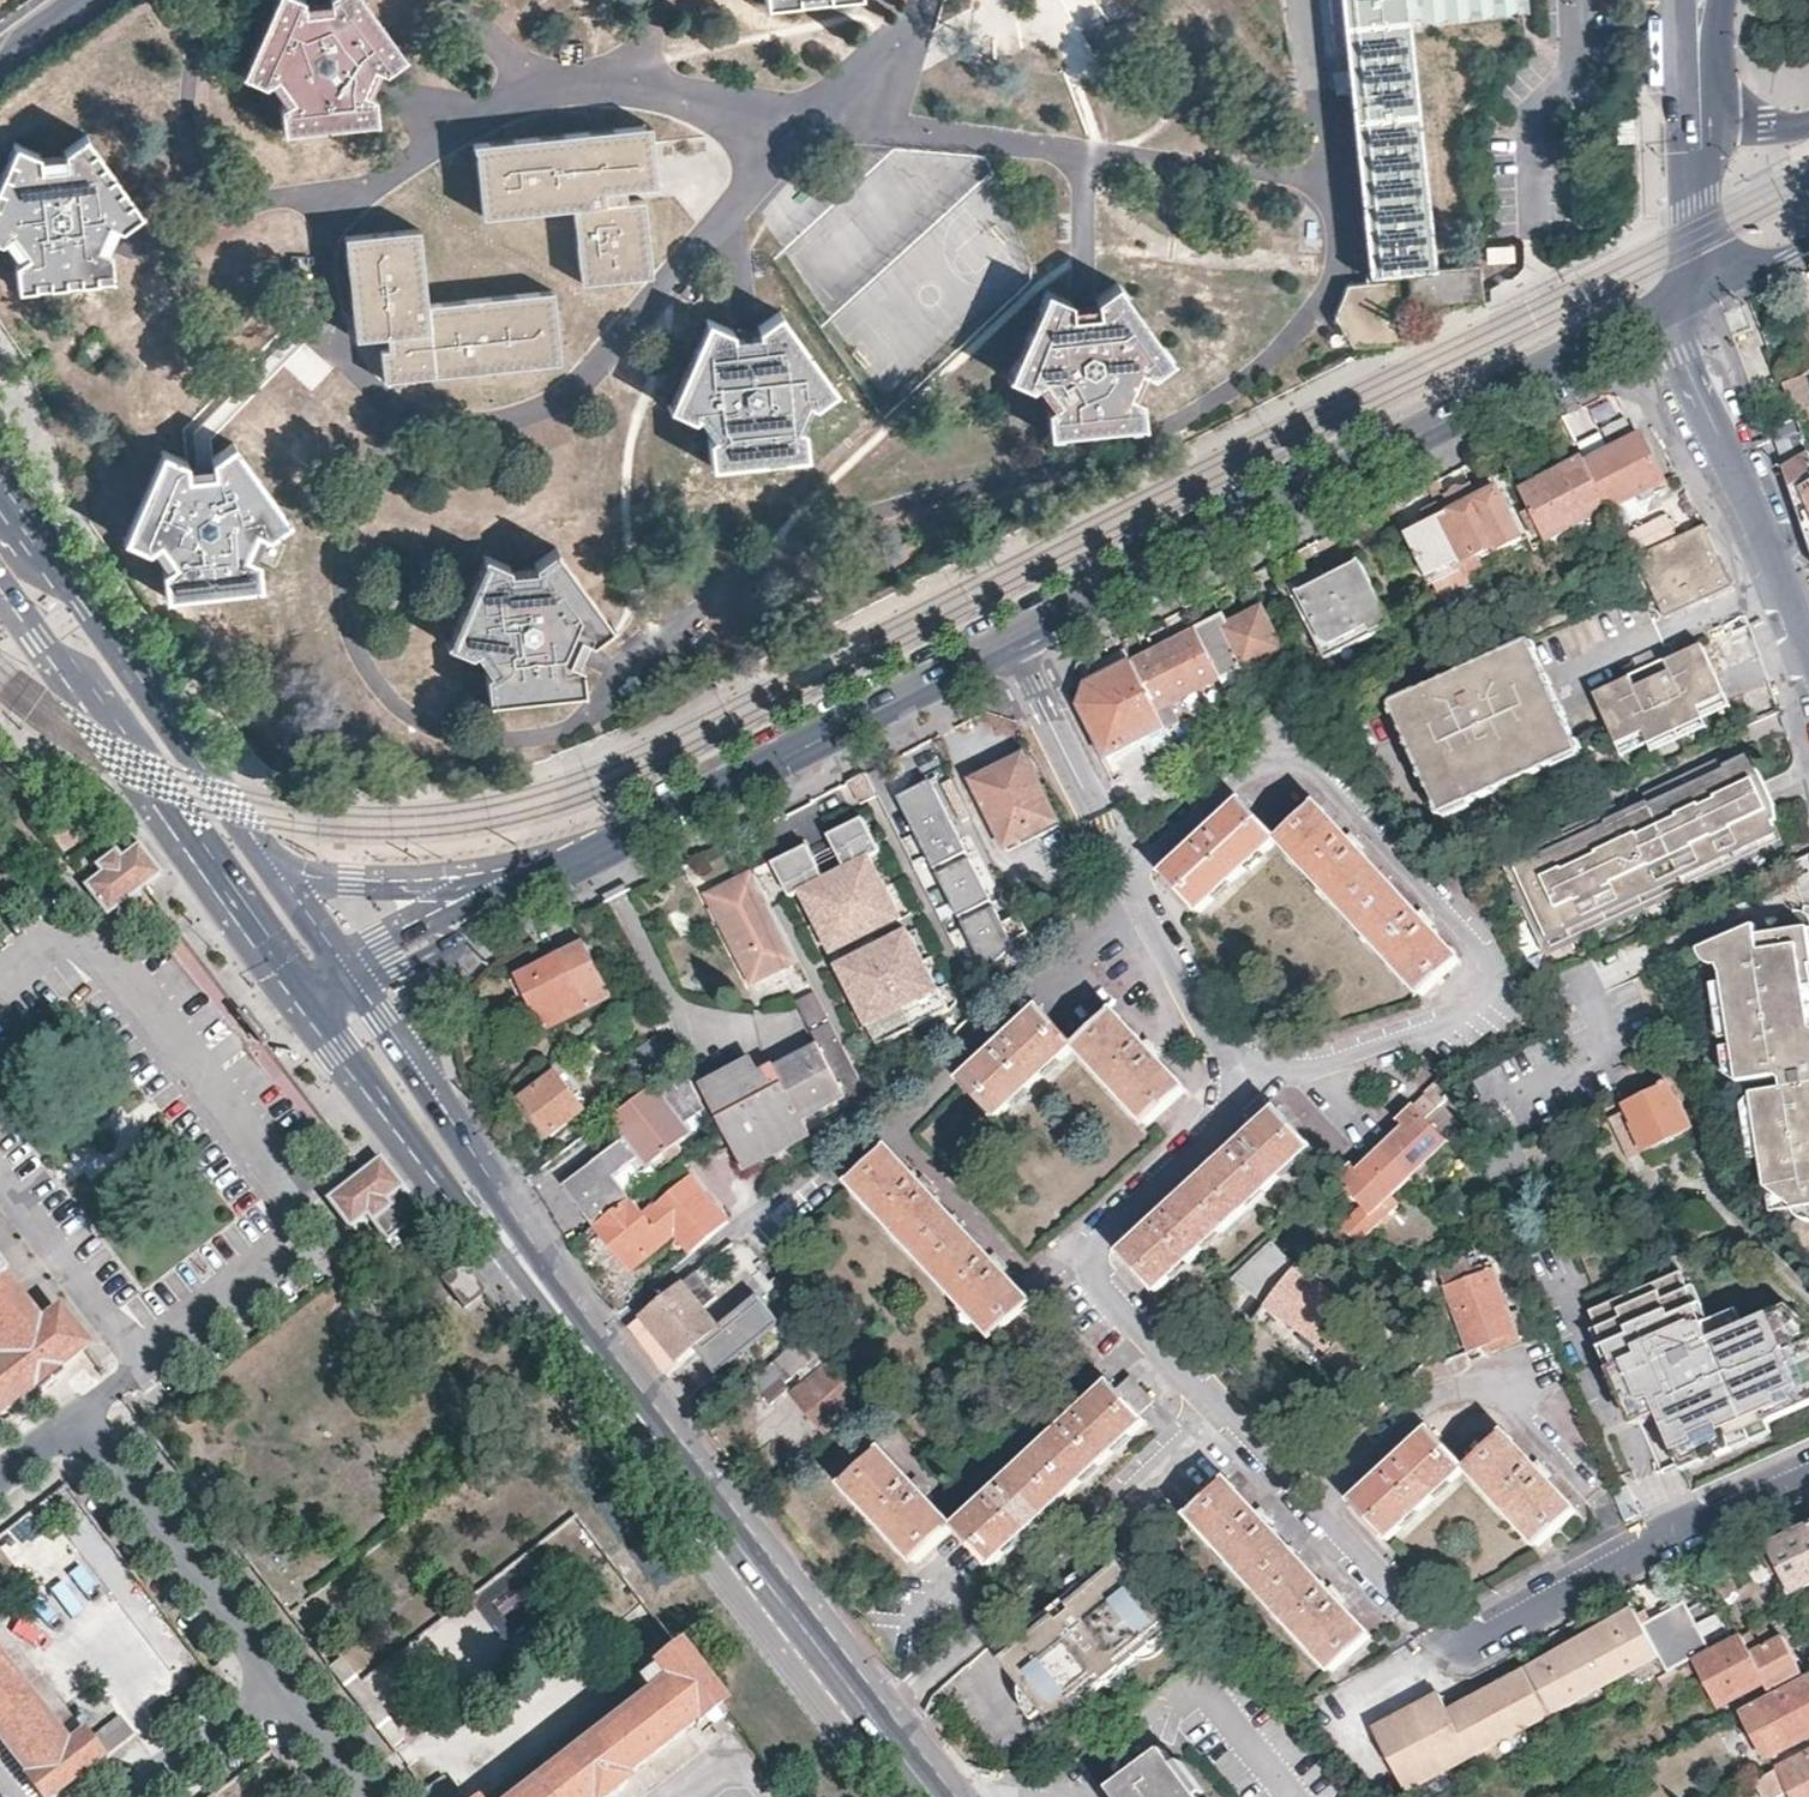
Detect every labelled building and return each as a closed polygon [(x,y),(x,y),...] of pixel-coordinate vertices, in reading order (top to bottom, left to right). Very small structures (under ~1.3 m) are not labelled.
[(406,52),(368,0),(307,0),(301,1),(301,0),(274,0),(241,71),(264,84),(269,81),(283,100),(277,104),(281,130),(376,119),(375,91),(369,90),(379,68),(386,70),(406,52)] [(1435,267),(1411,30),(1410,17),(1523,5),(1523,0),(1343,0),(1370,273),(1408,269),(1435,267)] [(650,121),(626,123),(630,156),(622,157),(625,185),(657,181),(650,121)] [(626,123),(476,140),(482,213),(573,203),(581,279),(653,271),(644,196),(626,198),(625,185),(622,157),(630,156),(626,123)] [(142,211),(85,136),(64,150),(64,157),(41,160),(41,154),(17,144),(0,181),(0,238),(1,236),(19,259),(14,264),(18,289),(112,278),(111,251),(106,249),(116,226),(123,228),(142,211)] [(418,227),(344,235),(352,312),(385,308),(388,333),(389,347),(381,347),(385,379),(562,358),(554,288),(427,302),(418,227)] [(1486,264),(1516,258),(1512,238),(1482,243),(1486,264)] [(1435,267),(1408,269),(1411,309),(1484,300),(1481,263),(1435,267)] [(1396,279),(1349,284),(1337,315),(1356,344),(1384,342),(1401,341),(1399,310),(1396,279)] [(1045,407),(1048,432),(1141,421),(1139,397),(1125,390),(1135,365),(1150,372),(1170,355),(1115,280),(1095,293),(1096,309),(1068,312),(1067,297),(1044,288),(1005,373),(1029,384),(1041,376),(1056,398),(1045,407)] [(385,308),(352,312),(355,337),(388,333),(385,308)] [(816,402),(835,386),(779,311),(757,323),(758,331),(730,333),(730,325),(707,317),(671,406),(693,417),(700,413),(714,433),(708,437),(711,460),(807,451),(805,424),(800,422),(809,400),(816,402)] [(102,353),(97,342),(86,348),(92,360),(102,353)] [(1785,464),(1808,450),(1808,442),(1798,414),(1795,408),(1768,418),(1785,464)] [(1611,446),(1601,427),(1579,438),(1587,454),(1589,457),(1611,446)] [(1611,446),(1589,457),(1611,501),(1612,502),(1662,477),(1639,432),(1617,443),(1611,446)] [(270,535),(289,519),(235,443),(212,458),(212,464),(183,467),(182,460),(163,451),(126,540),(146,551),(153,546),(167,567),(161,571),(167,595),(263,585),(259,558),(254,556),(263,534),(270,535)] [(1785,464),(1791,479),(1808,530),(1808,450),(1785,464)] [(1611,501),(1589,457),(1587,454),(1548,472),(1522,485),(1530,502),(1545,533),(1547,535),(1611,501)] [(1545,533),(1530,502),(1513,510),(1499,485),(1479,494),(1471,478),(1462,482),(1461,480),(1452,484),(1453,488),(1446,493),(1447,496),(1441,499),(1444,504),(1441,506),(1438,507),(1433,497),(1426,501),(1433,516),(1408,529),(1432,577),(1464,562),(1462,558),(1498,540),(1500,545),(1529,531),(1533,539),(1545,533)] [(1679,532),(1669,509),(1626,529),(1638,551),(1679,532)] [(1679,532),(1638,551),(1671,616),(1738,584),(1716,537),(1707,519),(1679,532)] [(579,658),(588,634),(595,636),(614,620),(556,544),(536,559),(536,566),(508,568),(507,562),(486,554),(449,640),(474,652),(479,648),(493,667),(487,674),(491,699),(586,685),(584,661),(579,658)] [(1376,625),(1392,617),(1362,556),(1328,573),(1322,562),(1315,565),(1309,568),(1311,572),(1307,574),(1304,570),(1288,578),(1296,592),(1302,589),(1330,642),(1373,620),(1376,625)] [(1225,609),(1198,622),(1223,669),(1227,677),(1258,661),(1255,655),(1281,641),(1262,603),(1243,612),(1229,618),(1225,609)] [(1223,669),(1198,622),(1167,639),(1134,655),(1166,715),(1183,707),(1181,705),(1175,693),(1200,681),(1223,669)] [(1715,667),(1702,638),(1666,654),(1670,663),(1634,679),(1631,671),(1593,688),(1616,739),(1646,725),(1651,736),(1676,725),(1701,714),(1696,702),(1725,689),(1715,667)] [(1510,667),(1536,655),(1530,642),(1503,654),(1510,667)] [(1552,688),(1536,655),(1510,667),(1503,654),(1470,669),(1487,704),(1479,707),(1473,696),(1464,701),(1453,677),(1421,692),(1426,704),(1396,718),(1444,817),(1582,754),(1552,688)] [(1149,724),(1166,715),(1134,655),(1109,668),(1091,677),(1080,696),(1112,759),(1118,756),(1115,748),(1124,744),(1122,738),(1130,734),(1134,742),(1144,737),(1147,744),(1156,739),(1149,724)] [(1470,669),(1453,677),(1464,701),(1473,696),(1479,707),(1487,704),(1470,669)] [(1205,693),(1200,681),(1175,693),(1181,705),(1205,693)] [(1730,700),(1725,689),(1696,702),(1701,714),(1730,700)] [(1390,706),(1396,718),(1426,704),(1421,692),(1390,706)] [(1705,722),(1701,714),(1676,725),(1680,733),(1705,722)] [(1646,725),(1616,739),(1621,750),(1651,736),(1646,725)] [(1680,733),(1676,725),(1651,736),(1655,745),(1680,733)] [(1646,787),(1648,791),(1745,749),(1742,743),(1647,786),(1646,786),(1646,787)] [(1751,746),(1745,749),(1769,806),(1777,802),(1777,801),(1777,800),(1769,781),(1753,746),(1752,745),(1751,746)] [(1061,818),(1025,747),(1000,760),(972,774),(1008,844),(1061,818)] [(1656,893),(1783,836),(1769,806),(1745,749),(1648,791),(1652,802),(1639,807),(1634,809),(1629,799),(1618,804),(1528,845),(1504,855),(1524,901),(1531,917),(1542,942),(1656,893)] [(878,789),(866,765),(849,773),(862,798),(878,789)] [(916,785),(902,791),(993,970),(1013,941),(932,778),(916,785)] [(1203,906),(1280,834),(1243,795),(1201,834),(1166,867),(1203,906)] [(1635,797),(1629,799),(1634,809),(1639,807),(1635,797)] [(1318,799),(1280,834),(1424,989),(1461,954),(1434,925),(1329,811),(1318,799)] [(1525,840),(1528,845),(1618,804),(1616,800),(1526,838),(1525,839),(1525,840)] [(881,843),(863,811),(845,821),(829,829),(846,861),(836,866),(853,898),(854,900),(868,927),(903,909),(871,848),(881,843)] [(1786,842),(1783,836),(1656,893),(1542,942),(1545,948),(1786,842)] [(853,898),(836,866),(826,872),(809,839),(788,850),(775,857),(792,889),(802,884),(834,945),(868,927),(854,900),(853,898)] [(162,874),(139,845),(118,861),(112,853),(96,865),(102,873),(86,885),(108,915),(147,886),(162,874)] [(754,971),(797,949),(762,880),(729,897),(718,902),(754,971)] [(1525,919),(1531,917),(1524,901),(1518,903),(1525,919)] [(1052,918),(1045,904),(1030,912),(1037,926),(1052,918)] [(1733,1034),(1734,1040),(1740,1077),(1740,1078),(1777,1071),(1783,1074),(1785,1083),(1786,1083),(1808,1080),(1808,993),(1801,939),(1761,945),(1759,929),(1757,920),(1700,944),(1701,948),(1702,951),(1704,954),(1706,957),(1709,959),(1713,961),(1717,961),(1720,960),(1724,969),(1733,1031),(1733,1034)] [(950,1001),(910,922),(874,940),(891,974),(897,985),(915,1019),(950,1001)] [(1759,929),(1761,945),(1801,939),(1808,993),(1808,922),(1759,929)] [(609,992),(583,938),(563,948),(519,969),(518,970),(518,971),(517,972),(518,973),(543,1025),(609,992)] [(891,974),(874,940),(840,958),(881,1037),(915,1019),(897,985),(891,974)] [(1733,1031),(1725,977),(1713,979),(1722,1033),(1733,1031)] [(815,986),(795,996),(815,1037),(757,1071),(750,1058),(720,1074),(702,1083),(718,1114),(787,1080),(811,1126),(828,1116),(822,1104),(864,1081),(815,986)] [(1001,1114),(1079,1040),(1042,1002),(1020,1023),(975,1066),(965,1076),(1001,1114)] [(668,1017),(661,1003),(651,1007),(659,1021),(668,1017)] [(1116,1005),(1079,1040),(1152,1117),(1189,1083),(1155,1046),(1116,1005)] [(1740,1077),(1734,1040),(1723,1042),(1727,1069),(1740,1077)] [(1629,1153),(1646,1145),(1671,1133),(1693,1123),(1681,1097),(1677,1098),(1668,1079),(1697,1065),(1693,1053),(1677,1060),(1651,1072),(1620,1087),(1628,1103),(1610,1112),(1629,1153)] [(587,1104),(557,1064),(520,1093),(550,1132),(587,1104)] [(748,1163),(813,1130),(811,1126),(787,1080),(718,1114),(716,1115),(721,1126),(728,1122),(748,1163)] [(1786,1083),(1785,1083),(1784,1083),(1754,1088),(1764,1153),(1768,1182),(1796,1203),(1798,1205),(1808,1203),(1808,1080),(1786,1083)] [(570,1187),(596,1219),(632,1192),(656,1174),(647,1163),(689,1132),(653,1083),(611,1115),(624,1131),(614,1139),(572,1174),(577,1181),(570,1187)] [(681,1116),(699,1106),(685,1083),(667,1093),(681,1116)] [(1388,1126),(1377,1136),(1410,1172),(1449,1136),(1469,1125),(1453,1084),(1440,1095),(1431,1084),(1422,1092),(1415,1098),(1417,1099),(1388,1126)] [(1764,1153),(1754,1088),(1750,1092),(1744,1100),(1753,1155),(1764,1153)] [(1158,1283),(1313,1141),(1278,1103),(1237,1141),(1159,1212),(1122,1246),(1158,1283)] [(611,1115),(607,1110),(598,1117),(614,1139),(624,1131),(611,1115)] [(1361,1151),(1339,1171),(1360,1194),(1336,1217),(1358,1230),(1378,1211),(1375,1207),(1374,1206),(1374,1205),(1375,1204),(1410,1172),(1377,1136),(1361,1151)] [(931,1182),(892,1139),(853,1175),(996,1330),(1006,1322),(1032,1297),(1035,1295),(1010,1268),(931,1182)] [(1573,1165),(1570,1157),(1562,1160),(1565,1168),(1573,1165)] [(421,1213),(379,1158),(364,1170),(326,1200),(352,1233),(369,1220),(385,1241),(421,1213)] [(676,1228),(692,1248),(730,1216),(692,1171),(645,1207),(632,1192),(596,1219),(633,1262),(676,1228)] [(564,1180),(570,1187),(577,1181),(572,1174),(564,1180)] [(1798,1205),(1796,1203),(1797,1205),(1799,1210),(1801,1212),(1803,1214),(1808,1216),(1808,1203),(1798,1205)] [(1266,1298),(1267,1296),(1330,1344),(1326,1349),(1355,1371),(1382,1337),(1345,1308),(1352,1298),(1299,1257),(1298,1258),(1283,1247),(1273,1234),(1232,1272),(1266,1298)] [(464,1307),(483,1292),(461,1265),(443,1280),(464,1307)] [(1507,1342),(1523,1337),(1496,1265),(1449,1282),(1473,1346),(1487,1340),(1490,1349),(1507,1342)] [(1662,1408),(1679,1445),(1698,1437),(1706,1456),(1736,1442),(1728,1424),(1747,1415),(1765,1407),(1769,1416),(1808,1399),(1808,1319),(1801,1312),(1775,1323),(1767,1305),(1708,1330),(1701,1315),(1691,1319),(1676,1284),(1685,1280),(1679,1266),(1593,1303),(1602,1323),(1611,1319),(1626,1354),(1617,1358),(1624,1374),(1640,1368),(1650,1391),(1654,1389),(1662,1408)] [(684,1278),(642,1313),(679,1356),(696,1342),(717,1367),(780,1315),(757,1288),(719,1319),(704,1300),(717,1289),(696,1268),(684,1278)] [(37,1391),(45,1402),(67,1385),(59,1374),(87,1352),(54,1312),(37,1326),(3,1283),(7,1279),(0,1270),(0,1420),(37,1391)] [(1701,1315),(1685,1280),(1676,1284),(1691,1319),(1701,1315)] [(1316,1361),(1326,1349),(1330,1344),(1267,1296),(1266,1298),(1255,1312),(1288,1338),(1316,1361)] [(1032,1297),(1006,1322),(1019,1336),(1045,1312),(1032,1297)] [(1801,1312),(1786,1297),(1767,1305),(1775,1323),(1801,1312)] [(679,1356),(642,1313),(631,1322),(664,1367),(679,1356)] [(1626,1354),(1611,1319),(1602,1323),(1617,1358),(1626,1354)] [(819,1348),(830,1339),(815,1320),(750,1376),(770,1399),(788,1384),(783,1378),(797,1367),(806,1378),(794,1389),(825,1426),(859,1396),(819,1348)] [(1650,1391),(1640,1368),(1624,1374),(1617,1377),(1628,1400),(1633,1398),(1650,1391)] [(1120,1382),(1141,1406),(1154,1394),(1133,1371),(1120,1382)] [(1147,1413),(1141,1406),(1120,1382),(1112,1374),(1083,1401),(1003,1476),(954,1521),(991,1560),(1147,1413)] [(1662,1408),(1654,1389),(1650,1391),(1633,1398),(1641,1417),(1662,1408)] [(1774,1426),(1769,1416),(1765,1407),(1747,1415),(1755,1434),(1774,1426)] [(1755,1434),(1747,1415),(1728,1424),(1736,1442),(1755,1434)] [(1390,1533),(1469,1461),(1432,1423),(1386,1466),(1355,1495),(1390,1533)] [(1506,1427),(1469,1461),(1539,1538),(1577,1502),(1542,1465),(1506,1427)] [(1706,1456),(1698,1437),(1679,1445),(1687,1464),(1706,1456)] [(917,1556),(954,1521),(912,1475),(882,1443),(843,1479),(917,1556)] [(1255,1501),(1230,1473),(1190,1508),(1332,1664),(1371,1630),(1349,1605),(1304,1556),(1255,1501)] [(1767,1539),(1793,1587),(1808,1579),(1808,1519),(1767,1539)] [(263,1539),(247,1551),(273,1583),(288,1571),(263,1539)] [(1112,1548),(1090,1568),(1078,1567),(1065,1572),(1057,1578),(1048,1585),(1058,1596),(1000,1648),(1056,1710),(1087,1682),(1093,1689),(1173,1617),(1112,1548)] [(77,1560),(50,1588),(69,1606),(96,1578),(77,1560)] [(507,1572),(477,1597),(504,1631),(535,1605),(507,1572)] [(1657,1649),(1666,1666),(1672,1663),(1749,1622),(1739,1604),(1704,1623),(1706,1626),(1700,1628),(1682,1595),(1640,1617),(1657,1649)] [(1579,1632),(1604,1678),(1657,1649),(1640,1617),(1632,1603),(1605,1618),(1579,1632)] [(1766,1617),(1742,1629),(1750,1643),(1774,1631),(1766,1617)] [(1750,1643),(1742,1629),(1696,1654),(1720,1701),(1765,1674),(1771,1682),(1803,1664),(1787,1635),(1782,1626),(1774,1631),(1750,1643)] [(0,1629),(0,1724),(33,1767),(28,1771),(47,1796),(49,1796),(99,1759),(0,1629)] [(1548,1648),(1526,1660),(1551,1707),(1604,1678),(1579,1632),(1548,1648)] [(1247,1647),(1236,1635),(1223,1649),(1233,1660),(1247,1647)] [(365,1677),(342,1647),(330,1656),(394,1737),(405,1728),(365,1677)] [(676,1648),(477,1796),(591,1796),(593,1795),(594,1796),(604,1796),(630,1776),(626,1771),(694,1719),(698,1724),(713,1712),(719,1720),(727,1713),(676,1648)] [(1551,1707),(1526,1660),(1485,1682),(1447,1702),(1438,1683),(1373,1721),(1410,1783),(1551,1707)] [(1808,1729),(1808,1669),(1744,1705),(1743,1706),(1743,1707),(1743,1708),(1743,1710),(1766,1751),(1808,1729)] [(134,1729),(124,1717),(98,1738),(107,1750),(134,1729)] [(1177,1732),(1122,1771),(1139,1796),(1220,1796),(1177,1732)] [(1779,1762),(1765,1770),(1755,1775),(1766,1796),(1770,1796),(1792,1785),(1799,1796),(1808,1796),(1808,1747),(1779,1762)]
